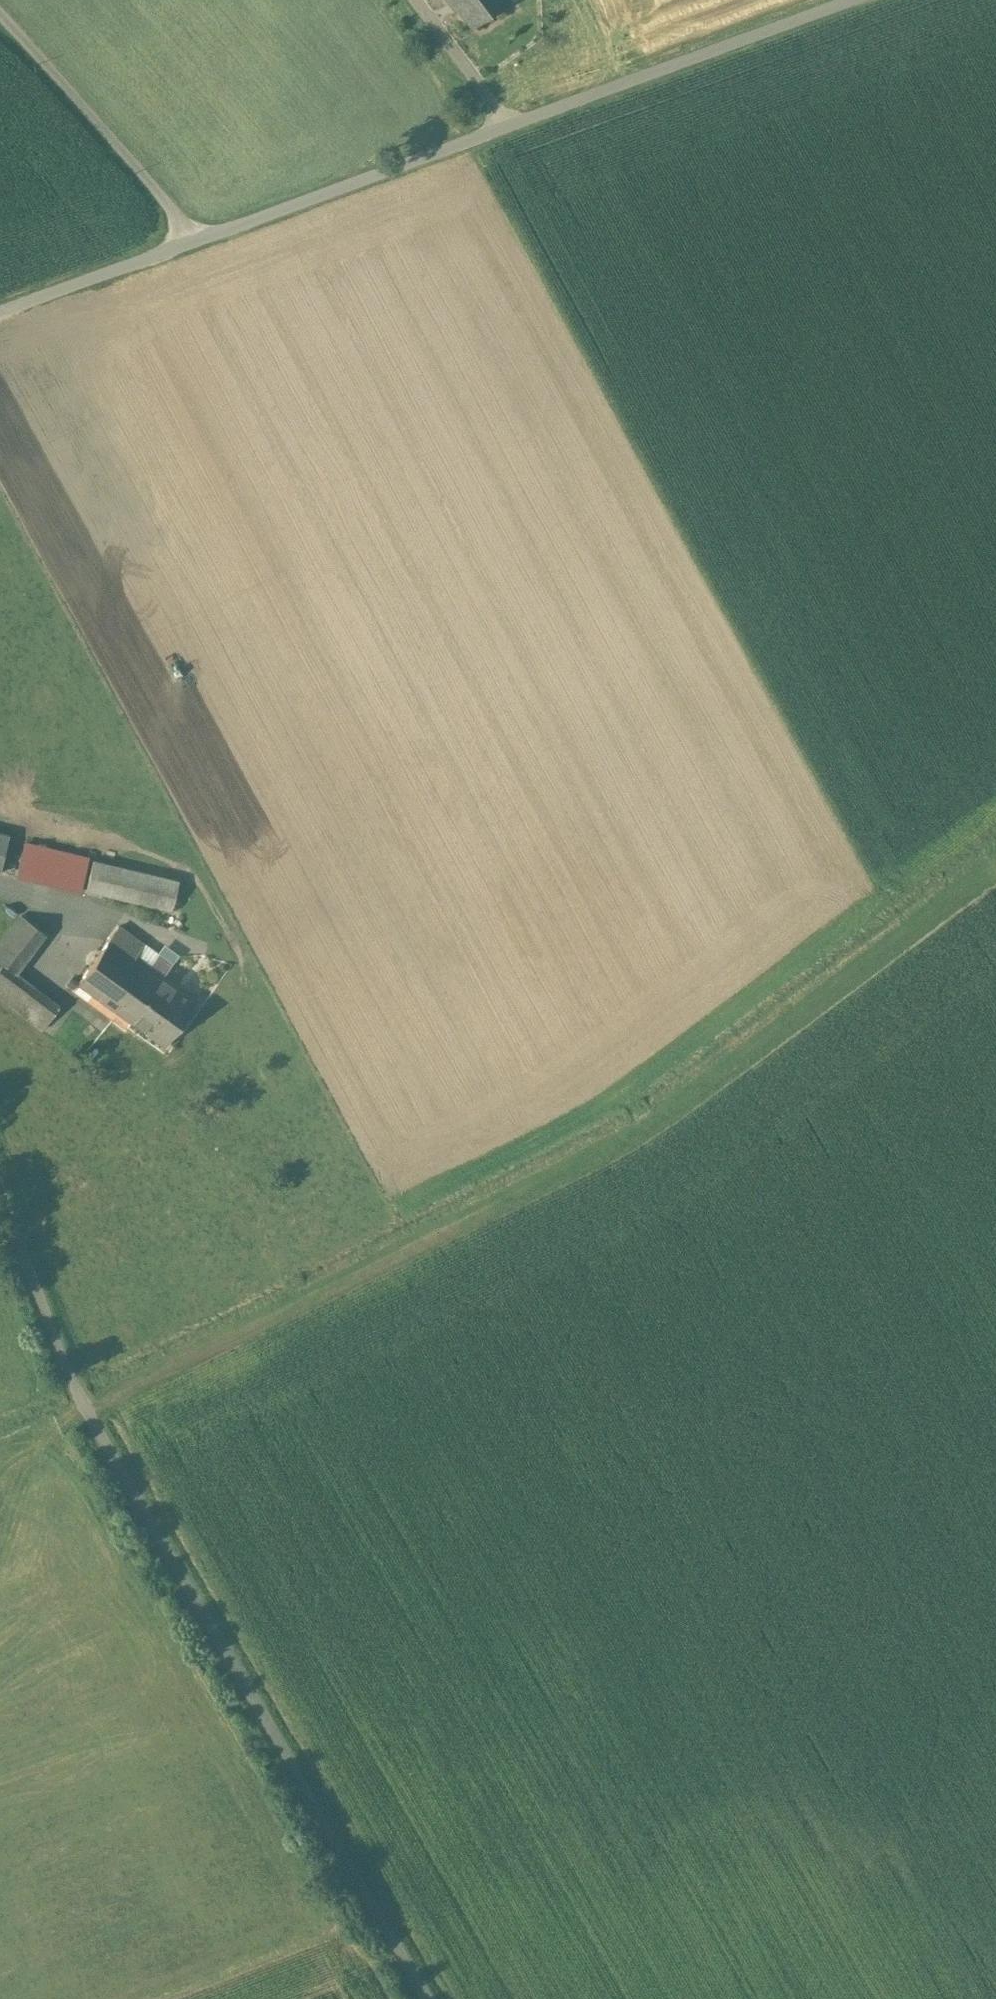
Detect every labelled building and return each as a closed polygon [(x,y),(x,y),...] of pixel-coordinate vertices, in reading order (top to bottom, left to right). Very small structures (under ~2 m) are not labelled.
[(473,25),(503,2),(501,0),(454,0),(473,25)] [(0,833),(0,873),(1,873),(10,835),(0,833)] [(89,860),(25,845),(17,877),(82,892),(89,860)] [(180,881),(94,861),(87,890),(172,911),(180,881)] [(0,948),(0,959),(6,963),(0,970),(0,1021),(30,1045),(61,1006),(17,972),(46,933),(25,916),(0,948)] [(152,951),(119,928),(80,982),(130,1019),(162,975),(145,962),(152,951)] [(162,975),(130,1019),(166,1045),(198,1001),(162,975)]
